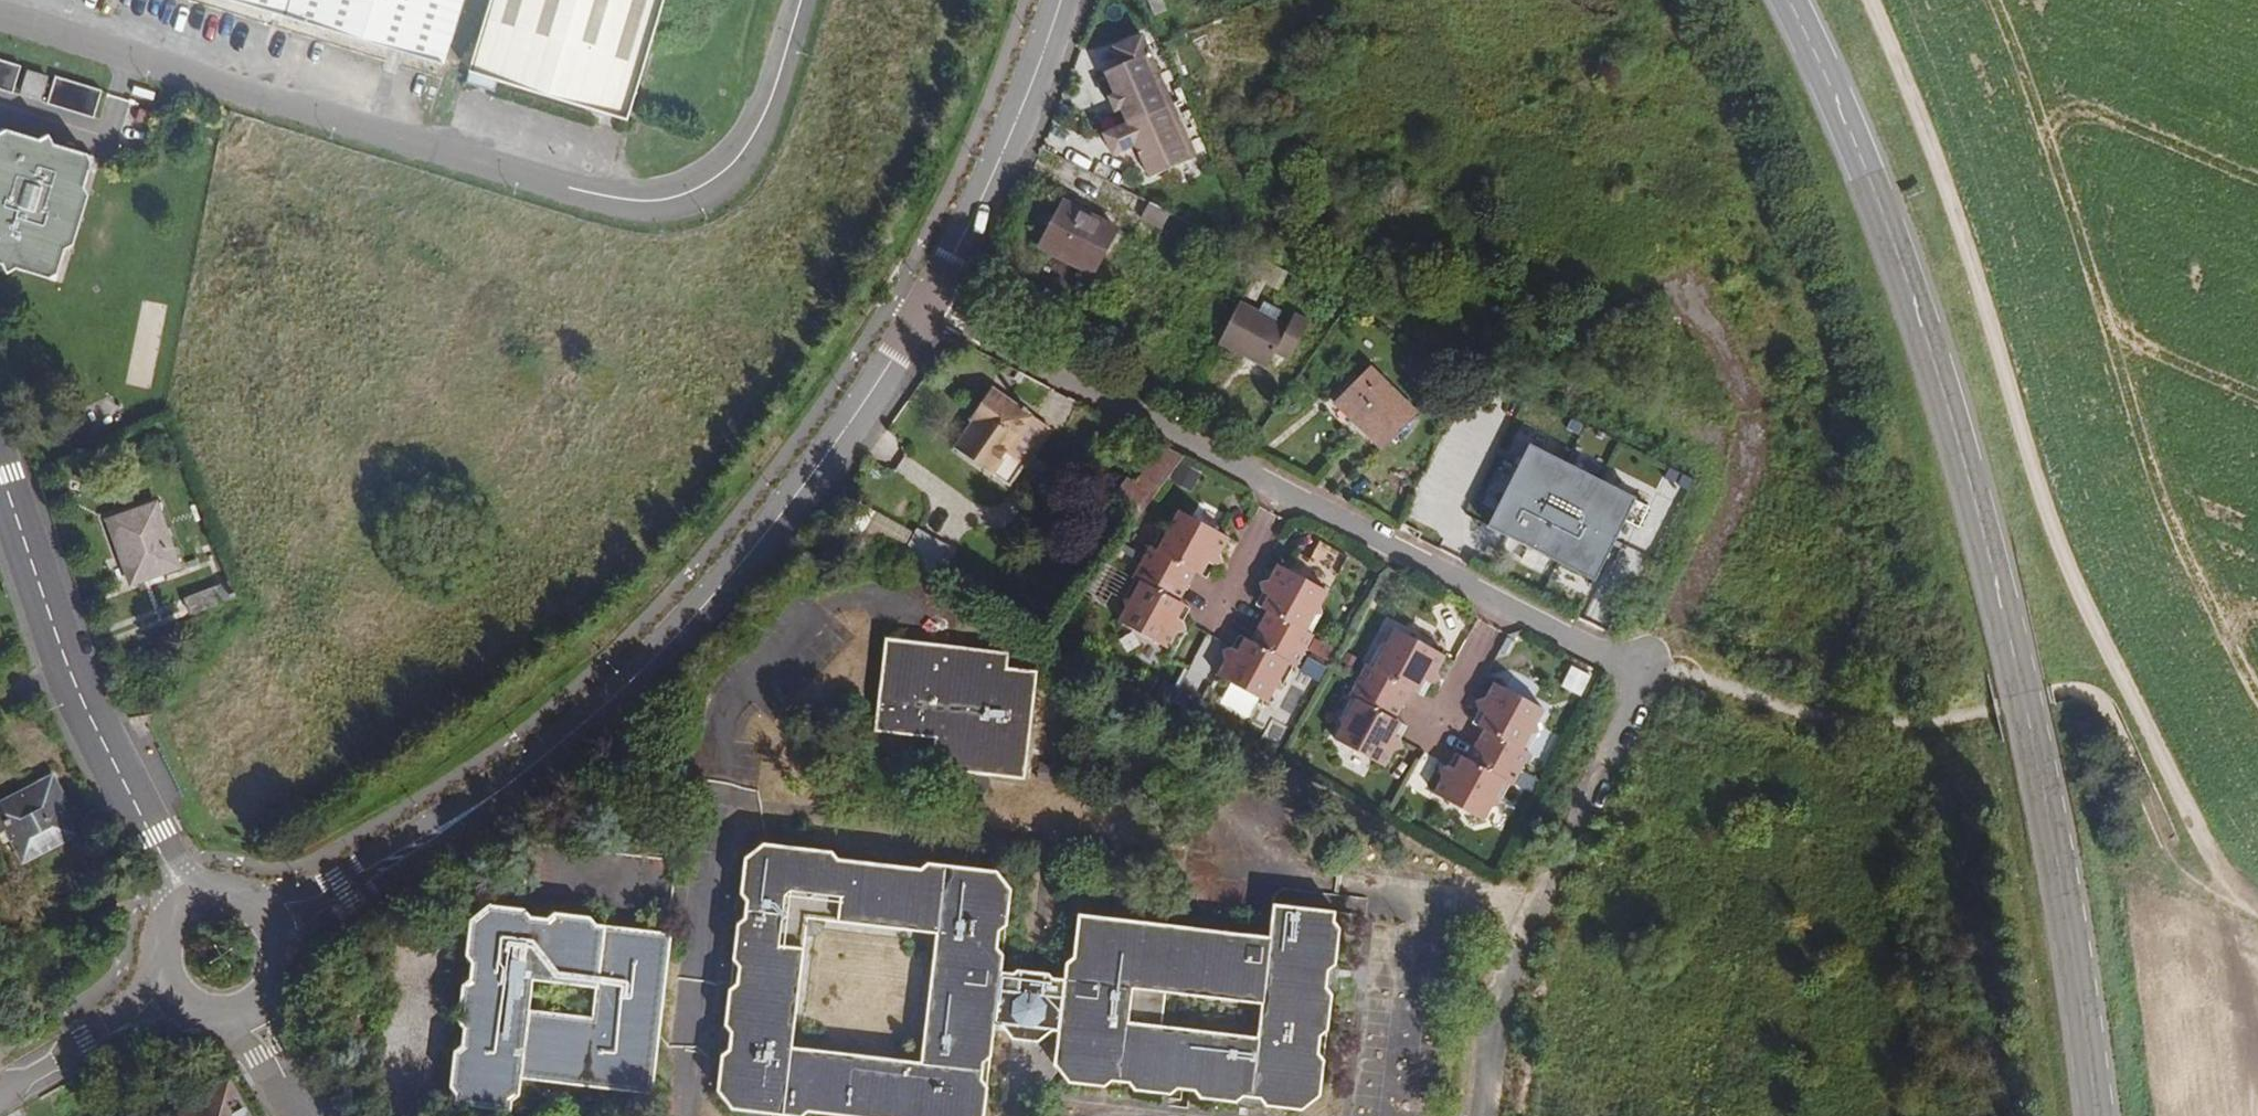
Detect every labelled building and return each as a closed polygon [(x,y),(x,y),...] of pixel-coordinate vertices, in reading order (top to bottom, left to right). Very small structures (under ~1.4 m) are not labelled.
[(446,67),(466,0),(224,0),(446,67)] [(471,75),(638,125),(675,0),(495,0),(471,75)] [(1154,16),(1168,10),(1163,0),(1148,0),(1154,16)] [(72,145),(81,116),(0,90),(0,215),(36,226),(57,150),(72,145)] [(72,145),(57,150),(36,226),(0,215),(0,229),(41,242),(49,211),(61,205),(76,151),(72,145)] [(1039,247),(1093,274),(1117,229),(1064,202),(1039,247)] [(1159,228),(1165,212),(1144,204),(1137,220),(1159,228)] [(1259,311),(1240,301),(1219,344),(1267,369),(1274,353),(1289,361),(1310,321),(1295,314),(1289,326),(1276,320),(1259,311)] [(1264,302),(1259,311),(1276,320),(1281,310),(1264,302)] [(1369,368),(1335,402),(1383,449),(1417,415),(1369,368)] [(992,388),(970,419),(974,422),(955,449),(1009,487),(1024,466),(1006,453),(1033,417),(992,388)] [(1050,429),(1033,417),(1006,453),(1024,466),(1050,429)] [(1636,501),(1637,498),(1530,444),(1488,527),(1595,581),(1626,522),(1639,529),(1650,508),(1636,501)] [(1133,526),(1184,457),(1165,447),(1135,487),(1127,481),(1107,508),(1133,526)] [(143,468),(93,483),(115,548),(163,532),(143,468)] [(1123,600),(1126,608),(1118,622),(1168,649),(1177,634),(1187,631),(1184,620),(1179,603),(1194,572),(1213,567),(1224,563),(1221,553),(1229,538),(1179,511),(1171,524),(1164,526),(1166,533),(1157,550),(1153,548),(1150,546),(1132,578),(1135,579),(1140,582),(1131,598),(1123,600)] [(1164,526),(1153,548),(1157,550),(1166,533),(1164,526)] [(221,559),(215,546),(170,563),(175,579),(221,559)] [(1619,546),(1610,571),(1636,580),(1645,556),(1619,546)] [(1217,675),(1267,703),(1275,690),(1282,687),(1281,679),(1289,663),(1294,666),(1297,667),(1314,635),(1311,634),(1306,632),(1316,615),(1323,613),(1321,605),(1328,592),(1278,564),(1269,580),(1260,582),(1262,593),(1267,612),(1251,642),(1233,647),(1222,651),(1225,660),(1217,675)] [(1207,578),(1213,567),(1194,572),(1207,578)] [(1140,582),(1135,579),(1123,600),(1131,598),(1140,582)] [(1255,605),(1267,612),(1262,593),(1255,605)] [(1179,602),(1179,603),(1184,620),(1191,608),(1179,602)] [(1316,615),(1306,632),(1311,634),(1323,613),(1316,615)] [(1340,719),(1343,726),(1334,740),(1385,767),(1393,752),(1403,749),(1400,739),(1395,720),(1412,690),(1430,685),(1440,681),(1438,671),(1446,656),(1395,628),(1388,642),(1380,645),(1383,651),(1374,668),(1366,664),(1349,696),(1351,697),(1356,700),(1348,716),(1340,719)] [(1251,642),(1239,636),(1233,647),(1251,642)] [(934,739),(931,769),(965,773),(991,776),(1024,780),(1037,672),(1007,668),(1009,653),(885,638),(874,732),(934,739)] [(1380,645),(1369,665),(1374,668),(1383,651),(1380,645)] [(1281,679),(1282,687),(1294,666),(1289,663),(1281,679)] [(1564,689),(1585,698),(1594,675),(1573,667),(1564,689)] [(1434,794),(1484,821),(1491,807),(1499,805),(1497,797),(1506,781),(1511,784),(1513,786),(1530,753),(1528,752),(1523,749),(1532,732),(1539,731),(1537,724),(1544,710),(1494,683),(1486,698),(1476,701),(1479,711),(1484,730),(1468,760),(1449,766),(1439,769),(1442,779),(1434,794)] [(1430,685),(1412,690),(1423,697),(1430,685)] [(1351,697),(1340,719),(1348,716),(1356,700),(1351,697)] [(1472,724),(1484,730),(1479,711),(1472,724)] [(1407,727),(1395,720),(1400,739),(1407,727)] [(1523,749),(1528,752),(1539,731),(1532,732),(1523,749)] [(0,758),(0,813),(7,827),(56,801),(41,772),(31,754),(14,763),(9,753),(0,758)] [(1468,760),(1455,754),(1449,766),(1468,760)] [(962,792),(973,793),(964,867),(977,869),(986,795),(989,795),(991,776),(965,773),(962,792)] [(1497,797),(1499,805),(1511,784),(1506,781),(1497,797)] [(1272,906),(1266,960),(1076,937),(1073,957),(1066,962),(1064,979),(1052,978),(1049,974),(1017,970),(1013,974),(1002,973),(1004,955),(998,948),(1000,931),(1007,926),(1012,889),(997,871),(964,867),(928,863),(920,869),(838,859),(832,852),(763,843),(745,858),(740,895),(742,896),(739,923),(737,924),(733,960),(738,967),(736,984),(729,990),(725,1026),(726,1027),(723,1054),(721,1055),(717,1091),(732,1110),(779,1115),(804,1115),(808,1113),(834,1115),(985,1115),(988,1087),(982,1080),(984,1063),(992,1058),(995,1025),(1001,1025),(1011,1041),(1037,1044),(1052,1032),(1057,1033),(1053,1065),(1068,1084),(1105,1088),(1112,1082),(1128,1084),(1134,1091),(1170,1095),(1178,1090),(1194,1092),(1200,1099),(1236,1103),(1238,1102),(1265,1104),(1266,1107),(1302,1111),(1321,1096),(1333,995),(1327,987),(1329,971),(1336,965),(1340,929),(1335,922),(1336,911),(1272,906)] [(522,1079),(653,1095),(672,934),(597,924),(591,917),(555,913),(548,918),(531,916),(525,909),(489,905),(471,920),(466,956),(472,964),(470,980),(462,986),(458,1022),(460,1024),(456,1051),(454,1052),(450,1087),(456,1095),(455,1105),(511,1113),(513,1102),(520,1096),(522,1079)] [(228,1082),(169,1115),(170,1115),(248,1115),(228,1082)]
